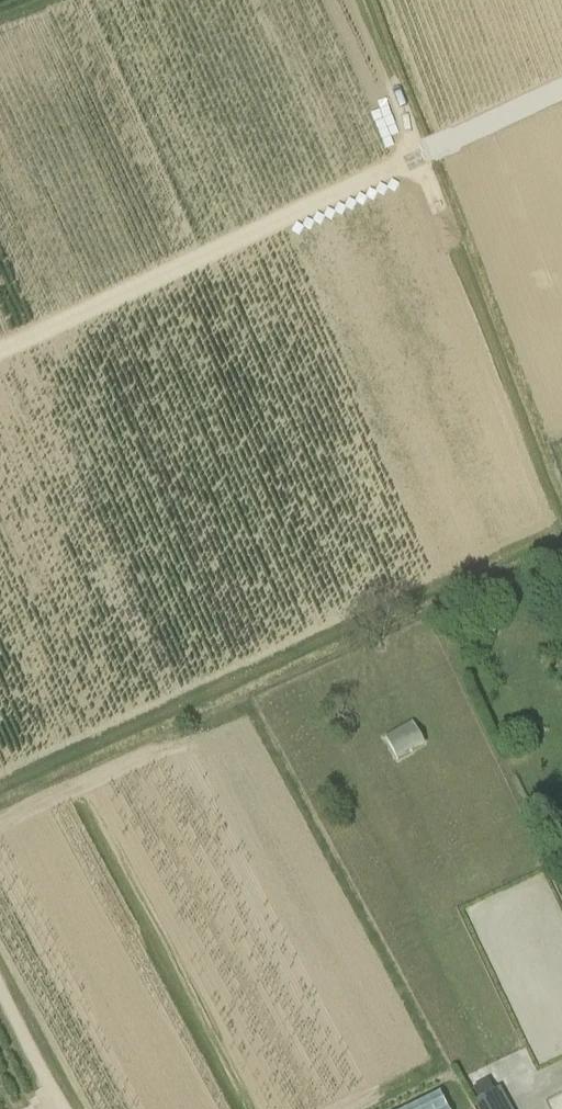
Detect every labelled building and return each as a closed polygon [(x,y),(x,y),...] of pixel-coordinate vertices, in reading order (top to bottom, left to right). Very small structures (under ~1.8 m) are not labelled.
[(383,734),(394,760),(426,746),(415,721),(383,734)] [(500,1089),(474,1103),(477,1108),(511,1108),(500,1089)]
